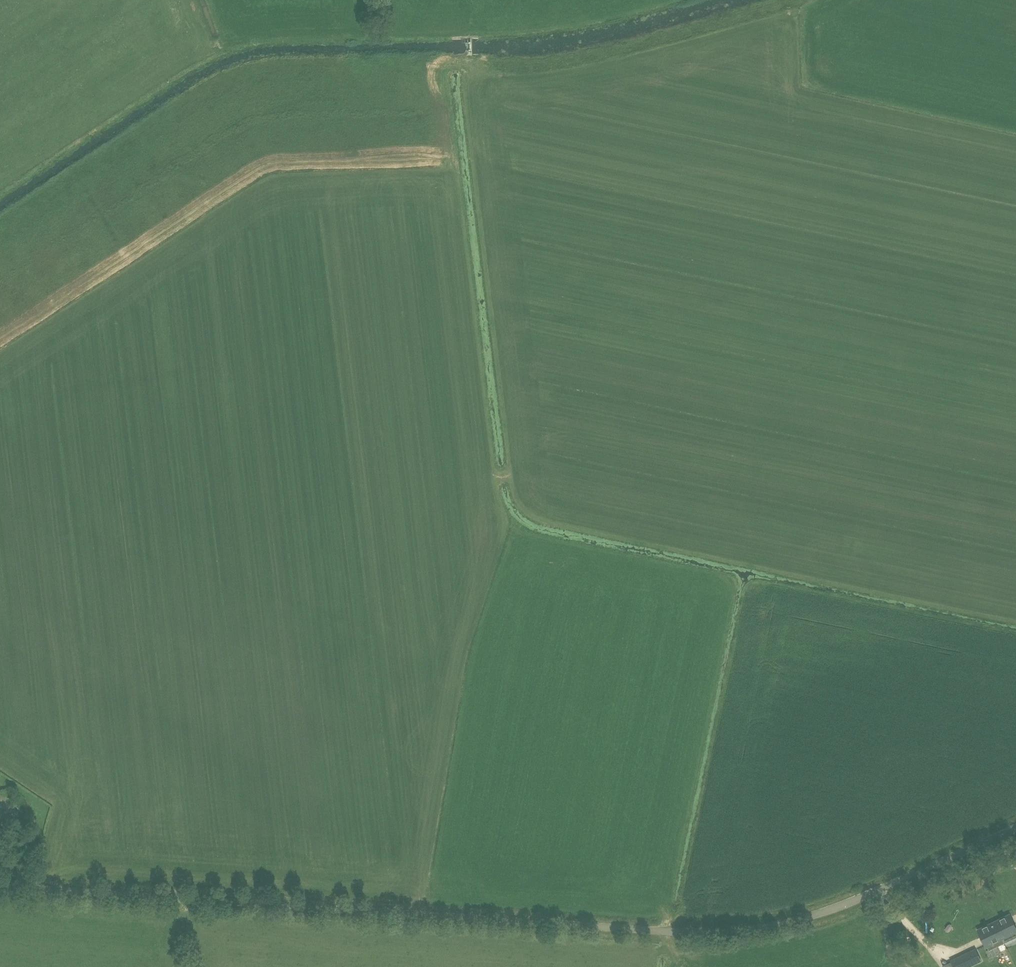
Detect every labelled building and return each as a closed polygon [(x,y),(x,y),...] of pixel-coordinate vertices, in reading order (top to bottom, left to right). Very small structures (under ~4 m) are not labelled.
[(993,923),(1001,937),(1015,930),(1015,927),(1009,915),(993,923)] [(993,923),(978,930),(986,945),(987,944),(989,948),(1003,941),(1001,937),(993,923)] [(953,960),(956,966),(964,966),(981,959),(975,949),(953,960)]
